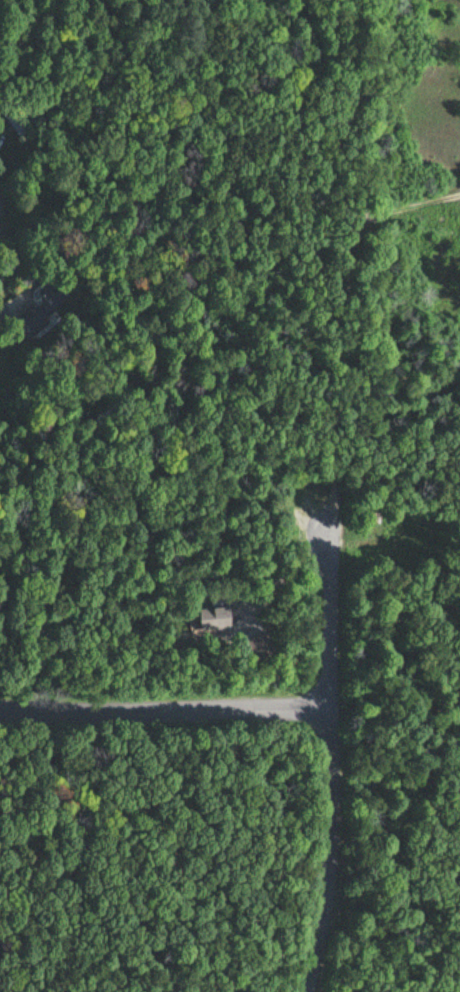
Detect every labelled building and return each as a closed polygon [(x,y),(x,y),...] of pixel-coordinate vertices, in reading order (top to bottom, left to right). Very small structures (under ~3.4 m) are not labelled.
[(36,296),(40,303),(14,318),(25,339),(48,326),(44,319),(64,308),(60,302),(69,298),(60,282),(36,296)] [(223,605),(189,605),(189,630),(223,630),(223,605)]
